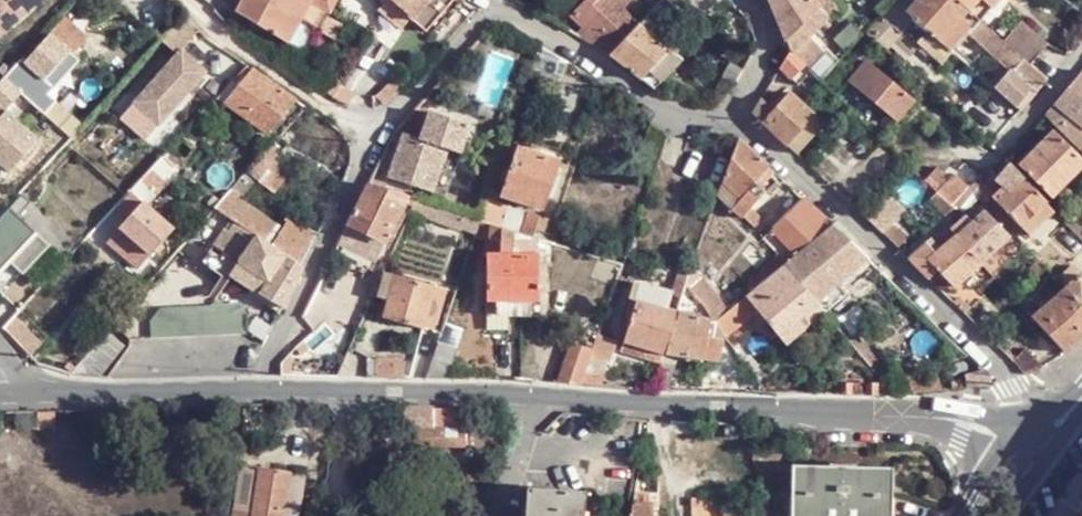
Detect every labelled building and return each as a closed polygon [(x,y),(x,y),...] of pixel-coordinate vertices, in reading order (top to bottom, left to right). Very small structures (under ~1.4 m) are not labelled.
[(307,1),(306,0),(235,0),(233,3),(280,38),(294,18),(307,1)] [(307,1),(294,18),(308,28),(313,32),(335,1),(333,0),(308,0),(307,1)] [(405,13),(391,0),(381,12),(403,28),(411,21),(404,15),(405,13)] [(391,0),(405,13),(404,15),(411,21),(429,36),(459,1),(458,0),(390,0),(391,0)] [(593,3),(591,0),(586,0),(571,15),(587,31),(603,12),(593,3)] [(639,25),(621,9),(629,0),(596,0),(593,3),(603,12),(587,31),(579,38),(609,54),(639,25)] [(815,7),(808,0),(767,0),(786,40),(815,7)] [(954,0),(916,0),(894,24),(928,54),(937,44),(945,53),(976,19),(966,11),(954,0)] [(966,11),(976,19),(995,0),(954,0),(966,11)] [(786,40),(792,53),(825,18),(815,7),(786,40)] [(294,18),(280,38),(294,48),(308,28),(294,18)] [(1035,95),(1046,81),(1031,68),(1002,44),(977,21),(966,32),(1009,72),(1031,92),(1035,95)] [(1022,21),(1002,44),(1031,68),(1049,46),(1022,21)] [(66,22),(50,40),(72,60),(88,42),(66,22)] [(180,23),(162,41),(177,55),(194,37),(180,23)] [(670,53),(639,25),(609,54),(640,80),(670,53)] [(0,79),(20,97),(43,118),(52,109),(47,103),(80,67),(72,60),(50,40),(17,75),(10,69),(0,79)] [(181,51),(136,102),(164,126),(209,75),(181,51)] [(682,64),(670,53),(640,80),(652,89),(657,92),(682,64)] [(802,63),(792,53),(782,69),(793,77),(802,63)] [(917,104),(869,60),(851,82),(899,123),(917,104)] [(295,102),(251,71),(222,106),(266,138),(295,102)] [(1016,109),(1031,92),(1009,72),(993,89),(1016,109)] [(1081,74),(1046,116),(1081,153),(1081,74)] [(13,123),(4,115),(20,97),(0,79),(0,138),(13,123)] [(384,102),(394,89),(384,81),(369,97),(380,106),(384,102)] [(762,123),(785,145),(798,131),(813,116),(790,92),(775,109),(762,123)] [(775,109),(761,100),(752,114),(762,123),(775,109)] [(469,126),(427,113),(416,142),(402,138),(388,181),(432,196),(448,152),(460,155),(469,126)] [(824,127),(813,116),(798,131),(808,142),(824,127)] [(0,138),(0,165),(9,173),(36,144),(13,123),(0,138)] [(785,145),(797,155),(808,142),(798,131),(785,145)] [(1054,135),(1018,168),(1047,199),(1081,166),(1081,164),(1054,135)] [(772,169),(740,139),(723,182),(738,198),(741,201),(772,169)] [(555,161),(514,149),(499,198),(541,210),(555,161)] [(162,160),(130,194),(141,205),(146,209),(178,175),(162,160)] [(1055,214),(1011,167),(996,181),(1007,194),(997,203),(1027,239),(1055,214)] [(930,188),(936,194),(947,181),(941,175),(930,188)] [(965,211),(979,199),(953,175),(947,181),(936,194),(955,211),(965,211)] [(407,200),(367,187),(347,227),(384,246),(407,200)] [(141,205),(130,194),(116,209),(120,213),(128,220),(141,205)] [(249,236),(269,249),(279,232),(225,195),(211,211),(226,221),(232,225),(249,236)] [(888,197),(867,221),(883,236),(894,223),(905,211),(888,197)] [(738,198),(729,207),(753,231),(762,222),(741,201),(738,198)] [(25,208),(17,199),(7,209),(16,218),(21,213),(25,208)] [(794,258),(833,226),(804,199),(771,230),(773,232),(794,258)] [(538,217),(488,201),(480,223),(532,239),(538,217)] [(146,209),(141,205),(128,220),(117,232),(147,260),(173,232),(146,209)] [(0,217),(0,252),(24,227),(16,218),(7,209),(0,217)] [(984,212),(957,236),(981,262),(1008,239),(984,212)] [(16,218),(24,227),(29,222),(21,213),(16,218)] [(269,249),(299,268),(315,235),(284,220),(279,232),(269,249)] [(232,225),(226,221),(220,230),(226,233),(232,225)] [(894,223),(883,236),(896,248),(908,237),(894,223)] [(249,236),(232,225),(226,233),(216,249),(233,260),(249,236)] [(868,260),(833,226),(794,258),(784,267),(798,284),(815,304),(868,260)] [(24,227),(0,252),(0,276),(35,238),(24,227)] [(384,246),(347,227),(337,247),(375,266),(384,246)] [(794,258),(773,232),(763,241),(784,267),(794,258)] [(278,309),(299,268),(269,249),(249,236),(233,260),(225,273),(278,309)] [(929,240),(907,258),(928,279),(936,271),(953,288),(981,262),(957,236),(938,251),(929,240)] [(216,249),(206,243),(194,260),(221,277),(225,273),(233,260),(216,249)] [(540,258),(488,257),(488,300),(540,301),(540,258)] [(997,280),(981,262),(953,288),(969,305),(997,280)] [(683,285),(715,325),(727,316),(690,266),(683,285)] [(798,284),(784,267),(745,299),(765,324),(784,346),(804,328),(798,322),(817,305),(815,304),(798,284)] [(1055,278),(1064,289),(1075,280),(1065,269),(1055,278)] [(434,288),(385,274),(377,298),(388,302),(384,320),(422,330),(434,288)] [(640,302),(675,315),(681,291),(641,277),(633,298),(640,302)] [(1081,307),(1081,285),(1075,280),(1064,289),(1081,307)] [(720,333),(715,325),(683,285),(681,291),(675,315),(720,333)] [(1065,356),(1071,351),(1081,340),(1081,307),(1064,289),(1032,319),(1065,356)] [(765,324),(745,299),(727,316),(715,325),(720,333),(723,336),(734,350),(765,324)] [(664,355),(675,315),(640,302),(625,343),(664,356),(664,355)] [(822,312),(817,305),(798,322),(804,328),(822,312)] [(2,331),(13,320),(19,313),(12,307),(0,320),(0,325),(2,331)] [(157,313),(145,326),(147,344),(242,338),(241,312),(237,308),(157,313)] [(723,336),(720,333),(675,315),(664,355),(664,356),(719,363),(723,336)] [(13,342),(28,357),(37,349),(24,332),(13,342)] [(122,350),(105,335),(69,378),(72,378),(75,378),(78,379),(87,380),(100,381),(122,350)] [(599,338),(592,352),(591,357),(609,364),(617,344),(599,338)] [(437,344),(424,379),(443,381),(454,350),(437,344)] [(556,386),(579,388),(591,357),(592,352),(571,345),(556,386)] [(1026,377),(1044,370),(1028,354),(1016,366),(1026,377)] [(591,357),(579,388),(600,390),(609,364),(591,357)] [(373,363),(372,378),(412,379),(413,364),(373,363)] [(973,390),(985,390),(990,389),(992,388),(993,386),(994,383),(992,379),(989,376),(971,378),(972,391),(973,390)] [(841,386),(841,395),(868,398),(877,397),(877,385),(841,386)] [(434,425),(434,406),(407,405),(407,424),(416,425),(434,425)] [(579,415),(560,415),(560,426),(578,427),(579,415)] [(434,425),(416,425),(415,449),(454,450),(454,426),(434,425)] [(454,426),(454,450),(467,450),(466,426),(454,426)] [(378,464),(380,455),(369,453),(367,463),(378,464)] [(793,466),(790,515),(891,515),(893,472),(793,466)] [(260,474),(253,515),(286,515),(292,475),(261,468),(260,474)] [(230,469),(222,515),(253,515),(260,474),(230,469)] [(523,515),(579,515),(581,491),(525,488),(523,515)] [(629,504),(627,515),(650,515),(650,505),(629,504)]
